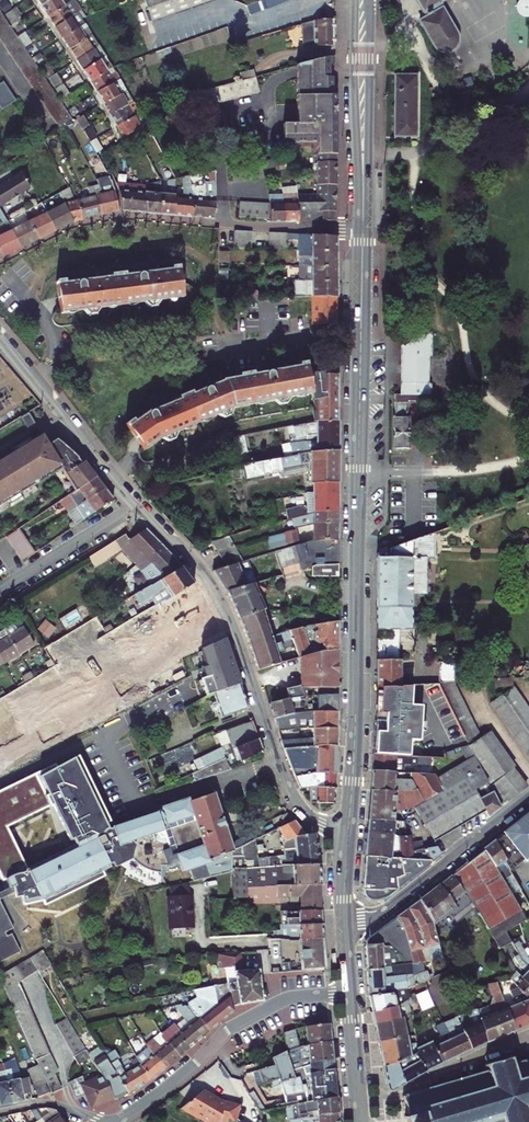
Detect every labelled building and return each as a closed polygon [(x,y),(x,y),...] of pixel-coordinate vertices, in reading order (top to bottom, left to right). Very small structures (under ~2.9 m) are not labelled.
[(40,6),(48,17),(71,1),(70,0),(49,0),(40,6)] [(152,22),(217,0),(218,0),(145,0),(152,22)] [(250,15),(288,0),(260,0),(246,5),(250,15)] [(458,44),(458,42),(459,39),(458,37),(457,34),(439,3),(444,0),(418,0),(428,17),(420,21),(433,44),(434,46),(436,48),(438,50),(440,51),(443,52),(445,52),(448,52),(450,51),(453,50),(455,48),(456,47),(458,44)] [(517,14),(528,16),(528,0),(519,0),(517,14)] [(78,12),(71,1),(48,17),(55,28),(77,13),(78,12)] [(20,12),(16,7),(8,12),(5,14),(12,25),(21,19),(20,17),(20,12)] [(60,127),(72,119),(53,90),(50,85),(46,80),(44,77),(41,73),(39,69),(34,61),(33,60),(32,59),(29,53),(26,50),(25,48),(24,47),(21,43),(17,37),(0,11),(0,38),(60,127)] [(84,23),(77,13),(55,28),(62,38),(79,27),(84,23)] [(21,19),(12,25),(19,36),(23,33),(21,29),(26,26),(21,19)] [(303,24),(303,46),(335,45),(335,19),(315,20),(303,24)] [(69,49),(92,34),(89,30),(84,23),(79,27),(62,38),(69,49)] [(33,43),(25,31),(23,33),(19,36),(17,37),(21,43),(24,47),(25,48),(33,43)] [(76,59),(99,44),(97,40),(92,34),(69,49),(76,59)] [(105,55),(106,55),(99,44),(76,59),(83,70),(100,59),(105,55)] [(32,46),(26,50),(29,53),(32,59),(38,55),(32,46)] [(91,81),(113,66),(109,61),(105,55),(100,59),(83,70),(91,81)] [(335,55),(311,61),(312,66),(329,66),(330,66),(335,63),(335,55)] [(297,65),(297,79),(299,77),(329,77),(329,66),(312,66),(311,61),(304,64),(297,65)] [(49,74),(44,66),(39,69),(41,73),(44,77),(49,74)] [(121,78),(113,66),(91,81),(98,91),(121,79),(121,78)] [(56,82),(52,75),(46,80),(50,85),(53,90),(56,88),(57,87),(54,84),(56,82)] [(408,79),(395,79),(395,132),(407,132),(407,136),(417,136),(417,76),(408,76),(408,79)] [(201,107),(237,98),(245,95),(259,91),(255,77),(197,93),(201,107)] [(333,212),(336,212),(335,96),(332,96),(332,79),(329,77),(299,77),(297,79),(297,126),(284,126),(284,144),(317,144),(317,196),(298,196),(298,204),(299,212),(323,212),(323,221),(333,221),(333,212)] [(127,90),(121,79),(98,91),(104,103),(127,90)] [(3,108),(16,99),(4,81),(0,83),(0,103),(3,108)] [(66,95),(60,85),(57,87),(56,88),(62,98),(66,95)] [(133,102),(127,90),(104,103),(110,114),(133,102)] [(72,93),(62,100),(67,107),(72,104),(71,102),(76,99),(72,93)] [(145,97),(147,107),(159,103),(157,94),(145,97)] [(75,106),(79,104),(76,99),(71,102),(72,104),(67,107),(69,110),(75,106)] [(136,106),(133,102),(110,114),(116,126),(117,126),(134,117),(130,110),(136,106)] [(140,114),(134,117),(117,126),(116,126),(123,137),(125,141),(148,128),(140,114)] [(89,125),(83,116),(76,120),(82,130),(89,125)] [(83,132),(89,141),(98,135),(92,126),(83,132)] [(90,143),(96,153),(102,149),(96,139),(90,143)] [(286,160),(278,162),(280,170),(288,168),(286,160)] [(280,170),(278,162),(271,163),(272,167),(269,168),(270,173),(280,170)] [(235,184),(250,181),(258,180),(264,178),(260,164),(232,169),(235,184)] [(206,194),(203,219),(214,219),(217,201),(216,172),(211,173),(211,183),(205,184),(206,194)] [(31,188),(22,173),(0,186),(0,206),(31,188)] [(192,217),(203,219),(206,194),(205,184),(203,174),(189,177),(190,182),(191,185),(196,184),(196,192),(192,192),(194,200),(192,217)] [(160,214),(173,216),(174,198),(174,193),(175,179),(169,180),(169,194),(162,193),(160,214)] [(101,215),(120,210),(112,180),(95,184),(95,185),(98,190),(95,192),(101,215)] [(148,213),(160,214),(162,193),(161,189),(161,182),(143,185),(148,213)] [(74,221),(83,219),(78,200),(69,203),(68,199),(73,196),(70,188),(71,187),(69,183),(66,185),(68,188),(59,193),(65,203),(74,221)] [(78,200),(83,219),(101,215),(95,192),(98,190),(95,185),(85,188),(87,198),(78,200)] [(148,213),(143,185),(124,185),(118,186),(123,210),(148,213)] [(299,212),(298,204),(292,204),(291,195),(283,195),(284,198),(285,204),(285,222),(298,222),(299,212)] [(174,198),(173,216),(192,217),(194,200),(174,198)] [(270,203),(270,222),(285,222),(285,204),(284,198),(269,198),(270,203)] [(25,211),(28,218),(45,209),(42,203),(25,211)] [(57,230),(74,221),(65,203),(47,213),(57,230)] [(239,218),(254,219),(262,219),(269,220),(269,204),(240,203),(239,218)] [(8,221),(11,227),(28,218),(25,211),(8,221)] [(57,230),(47,213),(30,221),(39,239),(57,230)] [(39,239),(30,221),(13,230),(22,248),(39,239)] [(13,230),(0,237),(0,252),(3,258),(22,248),(13,230)] [(251,232),(235,231),(235,249),(252,248),(251,232)] [(286,234),(270,234),(270,250),(285,250),(286,243),(286,234)] [(295,235),(286,234),(286,243),(294,243),(295,235)] [(337,267),(337,252),(299,250),(299,257),(302,257),(302,266),(337,267)] [(228,262),(228,251),(226,251),(219,251),(218,262),(228,262)] [(302,272),(302,280),(337,282),(337,267),(302,266),(299,266),(299,272),(302,272)] [(62,328),(180,312),(183,312),(192,309),(195,304),(196,298),(195,292),(191,288),(186,285),(180,285),(178,267),(153,270),(153,273),(151,273),(143,278),(140,275),(137,275),(136,272),(93,278),(93,280),(90,281),(83,285),(81,283),(77,283),(76,280),(55,282),(59,310),(53,314),(51,320),(53,325),(56,327),(62,328)] [(337,282),(302,280),(300,280),(299,280),(295,280),(295,297),(311,297),(337,298),(337,282)] [(337,298),(311,297),(311,316),(315,316),(315,318),(316,319),(317,321),(318,322),(320,323),(321,323),(323,324),(324,324),(326,324),(328,323),(329,323),(331,322),(332,320),(333,319),(334,318),(334,316),(338,316),(337,298)] [(311,325),(338,324),(338,316),(334,316),(334,318),(333,319),(332,320),(331,322),(329,323),(328,323),(326,324),(324,324),(323,324),(321,323),(320,323),(318,322),(317,321),(316,319),(315,318),(315,316),(311,316),(311,325)] [(395,394),(395,404),(408,404),(420,404),(421,395),(429,396),(430,384),(427,384),(427,357),(429,357),(429,335),(402,335),(402,394),(395,394)] [(144,463),(150,463),(170,449),(241,421),(315,408),(315,411),(313,412),(314,423),(317,422),(339,421),(338,376),(328,376),(327,372),(309,376),(306,363),(279,369),(279,371),(276,372),(269,377),(267,374),(263,374),(262,371),(215,380),(216,383),(213,384),(207,390),(204,388),(202,389),(201,386),(159,405),(161,407),(157,409),(152,413),(147,412),(146,410),(125,426),(141,448),(139,453),(140,459),(144,463)] [(408,404),(395,404),(395,418),(394,449),(409,449),(409,418),(408,418),(408,404)] [(35,424),(28,411),(20,416),(28,428),(35,424)] [(316,439),(339,438),(339,421),(317,422),(314,423),(295,426),(298,442),(316,439)] [(61,468),(75,491),(96,477),(84,461),(80,462),(75,454),(71,457),(63,444),(59,447),(54,440),(48,444),(41,434),(0,460),(0,504),(61,468)] [(71,457),(75,454),(74,453),(67,446),(58,440),(41,434),(48,444),(54,440),(59,447),(63,444),(71,457)] [(246,452),(243,435),(236,437),(239,453),(246,452)] [(338,451),(339,438),(316,439),(298,442),(298,446),(290,448),(291,457),(299,456),(300,454),(310,452),(338,451)] [(313,484),(313,493),(338,493),(338,451),(310,452),(300,454),(299,456),(291,457),(282,459),(282,458),(241,466),(244,479),(280,472),(281,477),(310,471),(309,485),(313,484)] [(75,501),(78,506),(105,488),(99,480),(96,477),(75,491),(61,501),(65,507),(75,501)] [(78,506),(86,518),(113,500),(114,498),(105,488),(78,506)] [(287,520),(301,516),(311,513),(313,513),(338,512),(338,493),(313,493),(306,494),(307,507),(301,506),(286,510),(287,520)] [(78,506),(75,501),(65,507),(69,512),(78,506)] [(313,513),(313,525),(338,524),(338,512),(313,513)] [(251,520),(253,529),(274,523),(272,515),(251,520)] [(313,525),(313,541),(338,540),(338,524),(313,525)] [(16,548),(29,540),(21,527),(8,536),(10,539),(16,548)] [(145,560),(153,555),(164,547),(156,539),(146,528),(129,541),(125,535),(89,557),(94,565),(121,548),(137,566),(138,565),(145,560)] [(295,529),(267,538),(270,549),(285,546),(298,541),(295,529)] [(376,554),(377,629),(393,629),(398,629),(411,629),(411,594),(425,594),(425,560),(434,560),(434,533),(376,554)] [(217,553),(235,547),(227,536),(210,541),(217,553)] [(24,560),(36,551),(29,540),(16,548),(24,560)] [(301,569),(311,566),(314,565),(338,564),(338,540),(313,541),(294,547),(299,562),(301,569)] [(137,566),(151,585),(160,580),(182,566),(164,547),(153,555),(145,560),(138,565),(137,566)] [(217,553),(226,567),(244,562),(235,547),(217,553)] [(275,552),(280,568),(298,562),(294,547),(275,552)] [(223,590),(226,592),(247,586),(256,583),(248,561),(244,562),(226,567),(212,572),(223,590)] [(280,568),(283,579),(302,573),(298,562),(280,568)] [(314,565),(311,566),(311,577),(338,578),(338,564),(314,565)] [(156,593),(161,601),(171,599),(195,584),(182,566),(160,580),(144,590),(133,596),(139,604),(156,593)] [(226,592),(239,620),(263,610),(264,610),(258,595),(260,594),(263,595),(268,586),(264,584),(263,581),(256,583),(247,586),(226,592)] [(152,696),(148,689),(144,682),(161,672),(183,658),(181,644),(188,640),(184,634),(191,630),(198,642),(209,636),(213,644),(225,638),(208,603),(195,584),(171,599),(161,601),(106,635),(56,665),(55,666),(51,668),(0,699),(0,778),(152,696)] [(239,620),(249,643),(271,636),(263,610),(239,620)] [(53,662),(55,666),(56,665),(106,635),(96,618),(44,649),(53,662)] [(336,650),(338,649),(338,622),(307,626),(289,631),(293,640),(299,658),(300,657),(301,657),(312,654),(308,643),(313,641),(317,645),(321,644),(322,652),(336,650)] [(19,654),(35,645),(24,627),(18,632),(13,625),(3,631),(19,654)] [(19,654),(3,631),(0,633),(0,658),(4,664),(19,654)] [(271,636),(249,643),(258,671),(281,664),(277,653),(282,652),(283,651),(281,644),(293,640),(289,631),(271,636)] [(200,652),(205,666),(207,665),(215,663),(232,656),(225,637),(225,638),(213,644),(203,649),(204,651),(200,652)] [(393,639),(377,639),(377,660),(398,660),(397,639),(393,639)] [(301,689),(306,689),(322,688),(336,687),(336,677),(338,676),(338,661),(336,661),(336,651),(336,650),(322,652),(312,654),(301,657),(301,689)] [(240,684),(242,683),(232,656),(215,663),(207,665),(205,666),(203,667),(206,676),(202,678),(209,696),(214,694),(227,689),(240,684)] [(377,660),(377,686),(401,685),(401,660),(398,660),(377,660)] [(458,663),(437,662),(438,684),(454,683),(459,683),(458,663)] [(144,682),(148,689),(165,679),(161,672),(144,682)] [(513,679),(495,680),(495,688),(513,686),(513,679)] [(465,738),(467,743),(481,736),(454,683),(438,684),(465,738)] [(222,718),(248,708),(240,684),(227,689),(214,694),(222,718)] [(401,685),(377,686),(375,723),(373,755),(410,757),(411,740),(420,739),(419,704),(412,705),(411,685),(401,685)] [(322,695),(336,696),(336,687),(322,688),(322,695)] [(514,687),(491,704),(528,758),(528,709),(514,687)] [(272,711),(275,720),(299,714),(313,712),(313,706),(313,703),(307,704),(307,699),(307,696),(306,689),(301,689),(289,689),(291,699),(273,704),(274,708),(272,711)] [(313,706),(313,712),(316,712),(338,712),(338,696),(336,696),(322,695),(318,696),(319,706),(313,706)] [(298,729),(312,729),(318,728),(338,727),(338,712),(316,712),(313,712),(299,714),(275,720),(279,731),(298,729)] [(215,753),(219,761),(226,757),(230,765),(263,749),(253,722),(225,731),(231,745),(215,753)] [(279,731),(285,749),(305,747),(338,746),(338,727),(318,728),(312,729),(312,740),(299,741),(298,729),(279,731)] [(491,732),(469,747),(474,756),(487,781),(493,792),(501,807),(527,787),(513,768),(515,766),(491,732)] [(285,749),(295,777),(317,772),(338,774),(338,746),(305,747),(285,749)] [(469,746),(462,750),(467,760),(474,756),(469,747),(469,746)] [(444,752),(443,759),(452,757),(451,750),(444,752)] [(153,865),(159,866),(170,865),(178,863),(182,872),(205,864),(210,877),(231,872),(231,869),(231,858),(243,854),(241,846),(233,850),(225,826),(223,818),(214,793),(189,802),(187,799),(159,809),(160,811),(111,828),(112,829),(109,831),(106,824),(111,822),(80,755),(58,765),(57,762),(0,790),(0,877),(2,882),(6,880),(9,889),(13,888),(15,898),(21,897),(23,905),(48,898),(109,868),(108,865),(111,864),(113,867),(124,861),(134,856),(137,859),(143,862),(153,865)] [(410,757),(373,755),(371,771),(403,773),(404,765),(416,766),(417,757),(410,757)] [(489,817),(501,807),(493,792),(488,794),(483,787),(482,787),(481,785),(487,781),(474,756),(467,760),(437,778),(435,775),(410,774),(411,778),(418,789),(403,792),(396,792),(370,790),(368,820),(394,822),(395,812),(404,812),(415,808),(435,841),(485,811),(489,817)] [(197,771),(200,778),(231,768),(230,765),(226,757),(219,761),(197,771)] [(194,779),(200,778),(197,771),(191,774),(194,779)] [(403,773),(371,771),(370,790),(396,792),(403,792),(418,789),(411,778),(410,774),(403,773)] [(300,789),(311,789),(337,788),(338,774),(317,772),(295,777),(300,789)] [(313,802),(336,802),(337,788),(311,789),(313,802)] [(281,818),(285,825),(290,822),(286,815),(281,818)] [(495,841),(507,860),(505,861),(510,871),(512,870),(518,865),(521,868),(528,862),(528,815),(495,841)] [(278,828),(281,835),(304,834),(294,820),(290,822),(285,825),(278,828)] [(394,822),(368,820),(367,832),(393,835),(394,829),(406,831),(405,822),(394,822)] [(367,832),(365,857),(432,862),(441,855),(437,847),(414,851),(410,836),(400,838),(393,835),(367,832)] [(238,837),(241,846),(252,841),(250,833),(238,837)] [(257,858),(254,839),(252,841),(241,846),(243,854),(231,858),(231,869),(318,864),(315,834),(304,834),(281,835),(283,840),(282,841),(285,859),(280,860),(276,856),(257,858)] [(484,849),(485,849),(497,866),(495,867),(512,894),(520,889),(510,871),(505,861),(507,860),(495,841),(484,849)] [(497,866),(485,849),(452,875),(476,908),(500,949),(512,942),(507,932),(527,920),(512,894),(495,867),(497,866)] [(165,875),(182,872),(178,863),(170,865),(159,866),(153,865),(143,862),(137,859),(134,856),(124,861),(129,866),(141,873),(147,874),(165,875)] [(432,862),(365,857),(363,879),(363,888),(396,891),(432,862)] [(231,872),(232,898),(246,897),(246,889),(319,884),(319,881),(318,864),(231,869),(231,872)] [(476,908),(452,875),(440,884),(454,904),(457,908),(463,919),(476,908)] [(189,895),(189,882),(169,886),(169,895),(167,896),(168,928),(193,927),(192,895),(189,895)] [(299,894),(299,903),(320,902),(319,884),(246,889),(246,897),(299,894)] [(421,899),(434,924),(457,908),(454,904),(440,884),(421,899)] [(396,891),(363,888),(363,893),(367,898),(374,902),(377,902),(384,900),(396,891)] [(443,958),(434,924),(421,899),(397,917),(405,932),(413,963),(422,962),(430,960),(443,958)] [(13,929),(0,902),(0,962),(20,952),(11,934),(6,937),(4,933),(13,929)] [(299,903),(300,910),(320,910),(320,902),(299,903)] [(280,911),(280,919),(280,925),(284,925),(321,923),(320,910),(300,910),(280,911)] [(412,964),(413,963),(405,932),(397,917),(368,939),(366,942),(366,945),(382,943),(383,947),(391,945),(402,956),(404,965),(412,964)] [(284,925),(285,939),(290,940),(298,939),(322,939),(321,923),(284,925)] [(254,940),(255,952),(255,956),(268,955),(266,939),(254,940)] [(274,954),(273,939),(266,939),(268,955),(269,973),(281,972),(279,954),(274,954)] [(290,940),(293,971),(324,969),(322,939),(298,939),(290,940)] [(528,966),(528,956),(528,957),(519,942),(514,944),(520,954),(524,961),(528,966)] [(368,969),(404,965),(402,956),(391,945),(383,947),(382,943),(366,945),(368,969)] [(239,953),(217,954),(218,967),(224,967),(240,966),(239,953)] [(522,976),(528,985),(528,966),(524,961),(520,954),(515,957),(520,966),(527,972),(522,976)] [(51,1094),(61,1089),(54,1074),(58,1072),(19,982),(37,972),(30,959),(0,976),(0,978),(38,1065),(50,1093),(51,1094)] [(514,975),(517,971),(511,960),(507,962),(514,975)] [(417,984),(431,978),(428,970),(425,972),(422,962),(413,963),(412,964),(404,965),(368,969),(369,996),(394,992),(393,990),(407,988),(417,984)] [(227,983),(213,986),(218,1004),(230,995),(233,1007),(241,1004),(259,1001),(257,969),(240,971),(240,966),(224,967),(227,983)] [(522,976),(517,971),(514,975),(511,979),(518,987),(528,999),(528,985),(522,976)] [(488,1042),(515,1031),(504,1001),(500,991),(499,987),(497,983),(488,984),(498,1011),(492,1014),(488,1005),(477,1009),(488,1042)] [(373,1011),(375,1023),(403,1017),(410,1012),(409,1005),(422,997),(417,984),(407,988),(411,995),(407,996),(408,999),(397,1006),(373,1011)] [(186,1006),(197,1020),(207,1034),(222,1021),(235,1012),(233,1007),(230,995),(218,1004),(213,986),(192,990),(193,997),(184,1004),(186,1006)] [(518,987),(511,991),(516,1004),(525,1027),(528,1025),(528,999),(518,987)] [(369,996),(373,1011),(397,1006),(395,996),(406,994),(407,996),(411,995),(407,988),(393,990),(394,992),(369,996)] [(525,1027),(516,1004),(511,1006),(508,999),(504,1001),(515,1031),(525,1027)] [(189,1026),(180,1032),(177,1035),(188,1049),(192,1047),(207,1034),(197,1020),(186,1006),(182,1007),(180,1005),(168,1008),(170,1014),(180,1013),(184,1018),(189,1026)] [(172,1021),(163,1009),(159,1014),(168,1025),(172,1021)] [(464,1030),(465,1032),(473,1049),(488,1042),(477,1009),(468,1013),(474,1025),(464,1030)] [(403,1017),(375,1023),(379,1042),(408,1036),(416,1035),(414,1018),(409,1019),(411,1029),(406,1030),(403,1017)] [(89,1059),(65,1018),(55,1024),(73,1056),(72,1056),(78,1065),(89,1059)] [(189,1026),(184,1018),(174,1026),(180,1032),(189,1026)] [(458,1025),(455,1018),(444,1023),(449,1032),(449,1033),(452,1032),(450,1029),(458,1025)] [(305,1026),(307,1044),(331,1041),(330,1023),(305,1026)] [(440,1037),(449,1032),(444,1023),(436,1027),(440,1037)] [(167,1032),(163,1036),(161,1037),(166,1044),(168,1042),(180,1056),(188,1049),(177,1035),(180,1032),(174,1026),(173,1024),(166,1031),(167,1032)] [(284,1033),(288,1050),(300,1046),(295,1030),(284,1033)] [(440,1037),(432,1040),(443,1063),(459,1056),(451,1038),(449,1033),(449,1032),(440,1037)] [(473,1049),(465,1032),(451,1038),(459,1056),(473,1049)] [(143,1039),(148,1047),(165,1068),(180,1056),(168,1042),(166,1044),(161,1037),(163,1036),(161,1034),(154,1039),(150,1034),(143,1039)] [(379,1042),(384,1067),(417,1055),(416,1053),(419,1051),(417,1043),(410,1044),(408,1036),(379,1042)] [(416,1053),(417,1055),(427,1071),(443,1063),(432,1040),(425,1044),(422,1040),(417,1043),(419,1051),(416,1053)] [(300,1046),(288,1050),(286,1051),(272,1058),(274,1065),(278,1079),(281,1085),(295,1078),(293,1071),(308,1064),(309,1062),(333,1059),(331,1041),(307,1044),(300,1046)] [(148,1047),(135,1057),(140,1064),(150,1080),(165,1068),(148,1047)] [(113,1050),(104,1057),(106,1059),(127,1093),(128,1095),(150,1080),(140,1064),(125,1074),(117,1061),(119,1059),(113,1050)] [(402,1095),(407,1111),(405,1111),(407,1116),(403,1117),(404,1119),(406,1121),(407,1121),(528,1121),(528,1052),(512,1057),(511,1055),(508,1056),(508,1058),(484,1065),(485,1070),(460,1078),(457,1072),(444,1075),(446,1082),(402,1095)] [(427,1071),(417,1055),(384,1067),(388,1090),(393,1091),(427,1071)] [(106,1059),(94,1067),(99,1076),(113,1099),(127,1093),(106,1059)] [(334,1068),(333,1059),(309,1062),(308,1064),(293,1071),(295,1078),(299,1076),(302,1087),(304,1086),(306,1103),(337,1097),(334,1068)] [(12,1104),(24,1101),(23,1095),(31,1093),(29,1087),(17,1060),(4,1063),(12,1104)] [(12,1104),(4,1063),(0,1064),(0,1075),(1,1083),(0,1083),(0,1106),(12,1104)] [(50,1093),(38,1065),(27,1070),(38,1097),(50,1093)] [(278,1079),(274,1065),(258,1071),(263,1084),(278,1079)] [(214,1073),(218,1079),(228,1072),(224,1066),(214,1073)] [(228,1072),(218,1079),(222,1084),(231,1078),(228,1072)] [(85,1096),(92,1110),(113,1099),(99,1076),(84,1083),(81,1076),(67,1083),(75,1100),(85,1096)] [(295,1078),(281,1085),(284,1095),(285,1107),(288,1106),(306,1103),(304,1086),(302,1087),(299,1076),(295,1078)] [(194,1097),(204,1089),(203,1088),(193,1096),(194,1097)] [(197,1117),(199,1115),(210,1121),(227,1121),(227,1119),(235,1121),(236,1117),(239,1105),(219,1100),(204,1089),(194,1097),(193,1096),(182,1106),(197,1117)] [(290,1121),(299,1119),(338,1112),(337,1097),(306,1103),(288,1106),(290,1121)] [(42,1120),(43,1121),(62,1121),(56,1111),(43,1107),(49,1115),(42,1120)] [(30,1110),(37,1121),(36,1121),(43,1121),(42,1120),(35,1109),(30,1110)] [(299,1119),(299,1121),(339,1121),(339,1117),(338,1112),(299,1119)]
